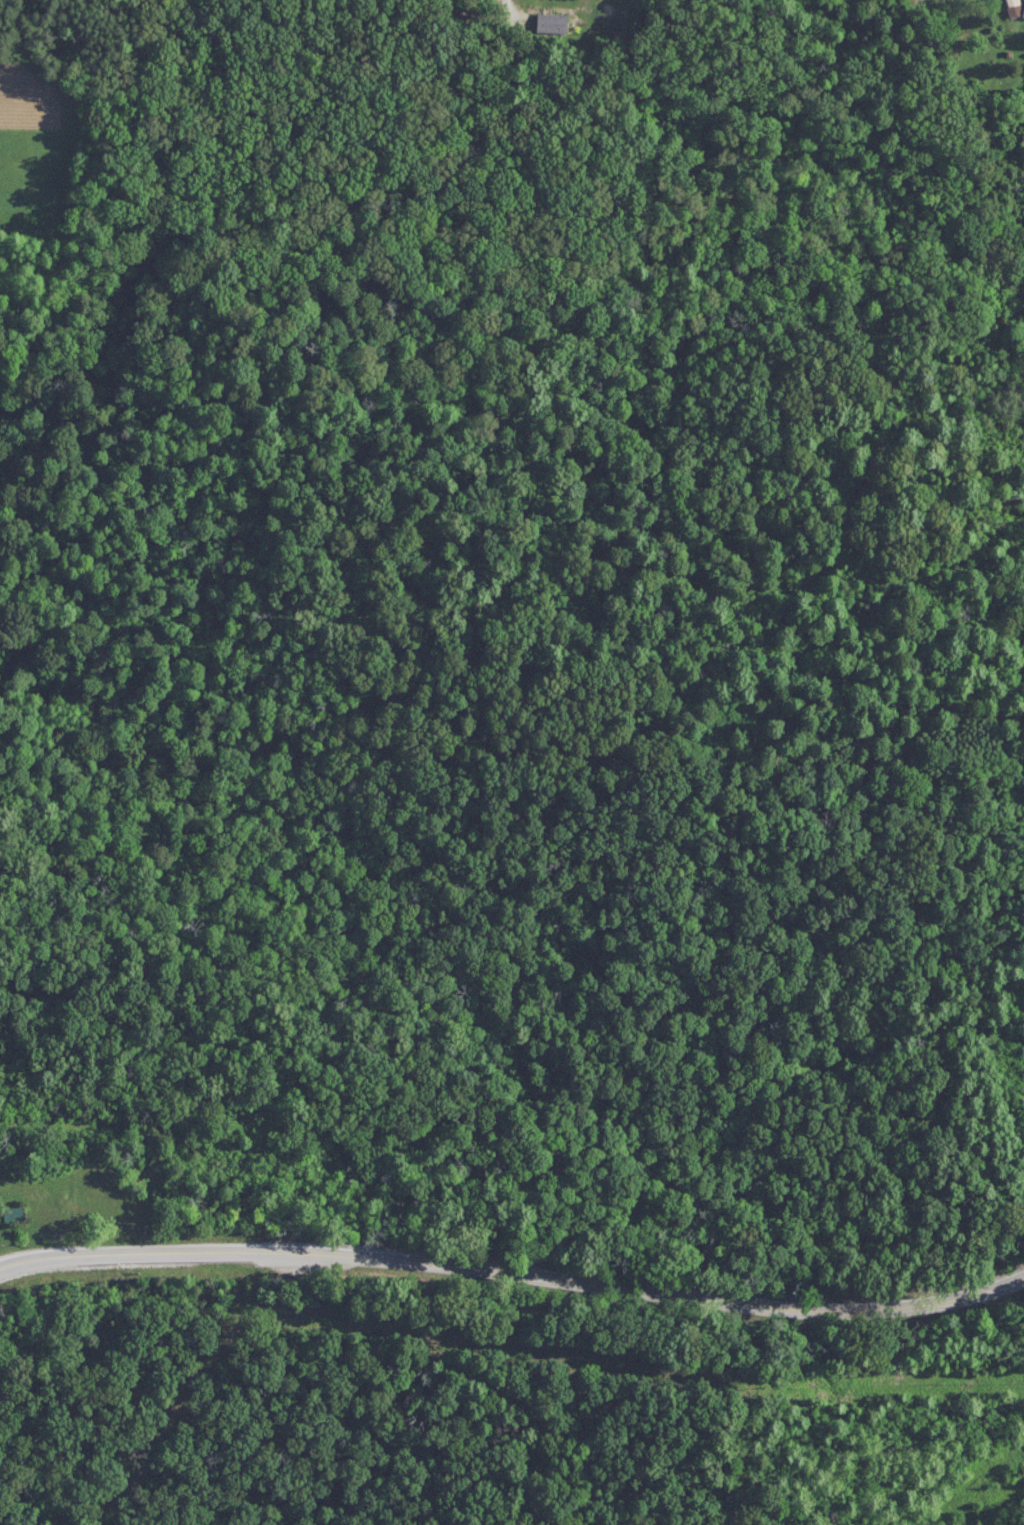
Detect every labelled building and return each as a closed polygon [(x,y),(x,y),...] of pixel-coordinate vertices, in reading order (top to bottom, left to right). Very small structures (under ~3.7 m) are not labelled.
[(1021,0),(1023,13),(1023,17),(1011,20),(1006,0),(1021,0)] [(536,14),(569,16),(568,35),(535,33),(536,14)]
